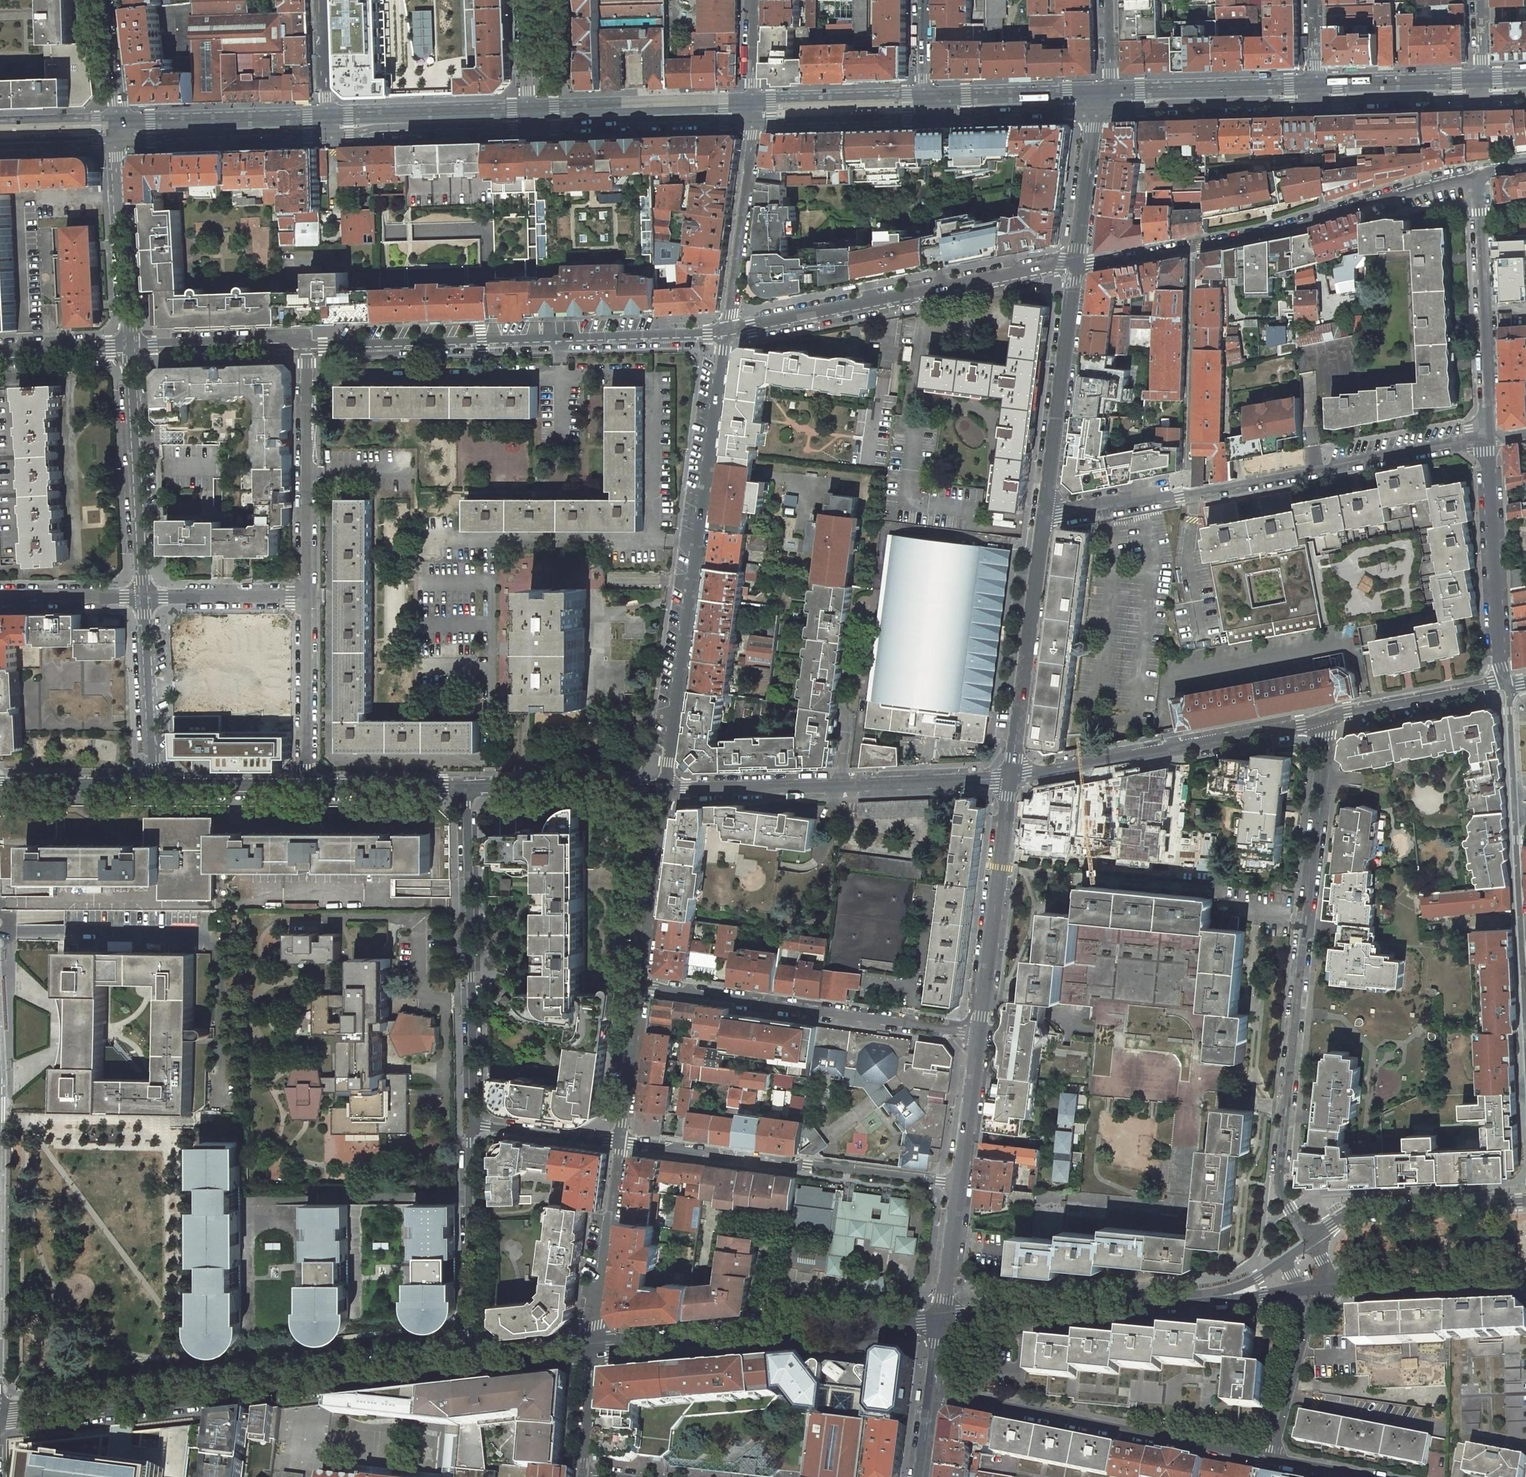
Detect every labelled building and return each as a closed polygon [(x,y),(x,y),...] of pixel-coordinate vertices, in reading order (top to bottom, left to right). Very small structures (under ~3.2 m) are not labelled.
[(88,43),(73,44),(72,0),(43,0),(44,14),(43,15),(43,31),(44,31),(46,79),(39,79),(39,80),(2,81),(1,80),(0,80),(0,110),(84,107),(94,94),(88,43)] [(130,10),(158,7),(165,6),(164,0),(129,0),(130,10)] [(194,16),(252,14),(251,11),(249,11),(249,0),(193,0),(193,3),(194,16)] [(309,12),(308,0),(282,0),(282,13),(309,12)] [(341,86),(341,88),(342,89),(351,98),(352,98),(361,98),(392,97),(392,81),(382,81),(379,0),(338,0),(341,86)] [(471,70),(462,70),(462,79),(461,79),(461,94),(461,95),(501,94),(510,84),(511,82),(510,55),(508,0),(468,0),(471,70)] [(582,47),(587,47),(587,51),(582,51),(583,91),(603,90),(600,0),(581,0),(582,47)] [(603,90),(624,90),(622,50),(647,50),(649,89),(669,88),(667,30),(667,28),(666,0),(600,0),(603,90)] [(700,12),(700,18),(702,18),(702,33),(718,33),(738,32),(739,0),(702,0),(702,12),(700,12)] [(856,1),(856,18),(856,34),(856,41),(869,41),(870,0),(856,0),(856,1)] [(882,47),(908,47),(908,20),(908,0),(882,0),(882,47)] [(937,3),(937,28),(952,28),(964,28),(964,24),(973,24),(972,0),(937,0),(937,3)] [(987,24),(987,32),(1001,31),(1001,26),(1003,25),(1003,17),(1006,17),(1006,0),(987,0),(987,24)] [(1031,15),(1048,14),(1048,0),(1031,0),(1031,15)] [(1061,13),(1094,12),(1093,0),(1061,0),(1061,13)] [(1143,41),(1143,36),(1151,36),(1151,39),(1162,38),(1161,0),(1123,0),(1125,42),(1143,41)] [(856,1),(818,2),(818,28),(818,29),(829,28),(829,27),(828,27),(828,19),(839,19),(856,18),(856,1)] [(800,2),(769,2),(768,29),(801,28),(801,13),(802,12),(802,10),(801,10),(800,2)] [(818,2),(806,2),(806,4),(809,5),(809,28),(818,28),(818,2)] [(193,3),(173,5),(179,59),(183,59),(193,59),(192,41),(191,16),(194,16),(193,3)] [(1378,3),(1328,4),(1330,67),(1380,65),(1378,4),(1378,3)] [(1395,65),(1393,4),(1378,4),(1380,65),(1395,65)] [(1452,27),(1466,27),(1465,4),(1415,6),(1416,14),(1416,19),(1442,19),(1446,18),(1452,18),(1452,27)] [(1270,35),(1272,37),(1272,40),(1269,41),(1267,38),(1264,38),(1249,38),(1249,69),(1300,68),(1298,5),(1269,6),(1269,32),(1270,35)] [(158,7),(130,10),(137,65),(164,62),(160,32),(163,32),(163,28),(160,28),(158,7)] [(1248,7),(1218,7),(1218,21),(1218,23),(1248,22),(1248,7)] [(1257,7),(1248,7),(1248,22),(1258,22),(1257,7)] [(224,55),(264,54),(285,53),(285,38),(310,37),(309,12),(282,13),(252,14),(194,16),(191,16),(192,41),(224,40),(224,55)] [(1068,50),(1069,75),(1096,74),(1094,12),(1061,13),(1048,14),(1031,15),(1032,30),(1032,39),(1032,41),(1062,40),(1063,50),(1068,50)] [(1403,50),(1401,50),(1402,65),(1417,64),(1416,19),(1416,14),(1400,15),(1400,26),(1403,26),(1403,50)] [(856,18),(839,19),(839,25),(839,35),(856,34),(856,18)] [(1442,19),(1416,19),(1417,64),(1467,63),(1466,27),(1452,27),(1452,18),(1446,18),(1447,26),(1442,26),(1442,19)] [(420,20),(421,47),(421,48),(421,51),(423,52),(425,53),(428,52),(429,51),(430,49),(429,19),(420,20)] [(1175,40),(1176,72),(1220,70),(1219,37),(1218,23),(1218,21),(1174,22),(1175,38),(1175,40)] [(1525,60),(1525,22),(1495,24),(1496,60),(1497,61),(1525,60)] [(964,28),(952,28),(937,28),(937,80),(961,79),(987,78),(987,44),(987,32),(987,24),(973,24),(964,24),(964,28)] [(830,25),(829,27),(829,28),(829,35),(839,35),(839,25),(830,25)] [(768,29),(767,74),(777,74),(778,85),(811,83),(810,48),(809,36),(809,28),(801,28),(768,29)] [(671,30),(667,30),(669,88),(682,87),(697,87),(696,60),(683,60),(679,60),(678,34),(678,30),(671,30)] [(695,30),(678,30),(678,34),(682,34),(683,60),(696,60),(695,33),(695,30)] [(738,32),(718,33),(718,43),(738,43),(738,32)] [(696,60),(697,87),(720,86),(719,53),(718,43),(718,33),(702,33),(695,33),(696,60)] [(1230,37),(1219,37),(1220,70),(1249,69),(1249,38),(1249,36),(1238,37),(1238,34),(1236,34),(1236,37),(1232,37),(1232,35),(1230,35),(1230,37)] [(310,37),(285,38),(285,53),(286,65),(296,65),(310,65),(310,37)] [(1011,44),(987,44),(987,78),(1011,77),(1033,76),(1032,52),(1032,43),(1022,43),(1021,37),(1011,38),(1011,44)] [(1143,41),(1125,42),(1125,74),(1176,72),(1175,40),(1151,41),(1151,42),(1149,41),(1147,41),(1147,38),(1144,38),(1144,41),(1143,41)] [(224,40),(192,41),(193,59),(193,73),(194,103),(210,103),(226,102),(224,55),(224,40)] [(1032,52),(1033,76),(1052,76),(1069,75),(1068,50),(1063,50),(1049,51),(1048,45),(1038,46),(1038,42),(1036,42),(1036,51),(1032,52)] [(728,53),(719,53),(720,86),(737,86),(738,45),(728,46),(728,53)] [(856,46),(810,48),(811,83),(833,83),(855,82),(856,53),(856,48),(856,46)] [(881,53),(856,53),(855,82),(882,81),(906,81),(907,79),(908,47),(882,47),(882,51),(890,50),(890,56),(881,56),(881,53)] [(285,53),(264,54),(264,57),(267,57),(272,57),(277,57),(278,81),(286,81),(286,76),(286,65),(285,53)] [(264,101),(264,59),(264,57),(264,54),(224,55),(226,102),(246,101),(264,101)] [(164,62),(137,65),(141,105),(166,104),(169,104),(173,104),(194,103),(193,73),(193,59),(183,59),(183,64),(180,64),(181,69),(183,69),(183,74),(174,74),(173,61),(164,62)] [(269,59),(264,59),(264,101),(276,100),(287,100),(286,81),(278,81),(270,81),(269,59)] [(298,76),(286,76),(286,81),(287,100),(300,100),(312,99),(310,65),(296,65),(297,73),(298,73),(298,76)] [(1517,134),(1518,154),(1525,153),(1525,110),(1516,111),(1518,134),(1517,134)] [(1489,112),(1491,142),(1503,141),(1504,135),(1517,134),(1518,134),(1516,111),(1489,112)] [(1467,145),(1454,147),(1452,134),(1467,134),(1466,112),(1443,113),(1449,165),(1468,162),(1467,145)] [(1489,112),(1466,112),(1467,134),(1467,145),(1468,162),(1492,158),(1492,156),(1491,142),(1489,112)] [(1449,165),(1443,113),(1424,114),(1427,144),(1425,144),(1426,154),(1428,171),(1449,165)] [(1364,155),(1365,190),(1428,171),(1426,154),(1406,155),(1405,145),(1425,144),(1427,144),(1424,114),(1362,116),(1363,141),(1364,155)] [(1338,143),(1363,141),(1362,116),(1321,117),(1326,163),(1326,167),(1338,165),(1337,147),(1338,147),(1338,143)] [(1288,118),(1289,153),(1306,152),(1307,163),(1326,163),(1321,117),(1288,118)] [(1257,151),(1257,154),(1289,153),(1288,118),(1256,119),(1257,151)] [(1256,119),(1225,120),(1226,152),(1257,151),(1256,119)] [(1226,152),(1225,120),(1205,121),(1206,144),(1206,153),(1226,152)] [(1205,121),(1172,122),(1172,155),(1190,154),(1190,144),(1206,144),(1205,121)] [(1172,122),(1142,123),(1145,156),(1165,156),(1166,168),(1173,168),(1172,155),(1172,122)] [(1145,156),(1142,123),(1115,123),(1113,126),(1108,159),(1141,163),(1138,157),(1145,157),(1145,156)] [(1068,125),(1021,126),(1017,155),(1031,155),(1036,159),(1034,167),(1067,171),(1072,129),(1068,125)] [(1011,156),(1017,155),(1021,126),(959,128),(960,160),(965,160),(965,166),(967,177),(996,170),(996,160),(1002,160),(1002,156),(1011,156)] [(925,129),(926,167),(952,166),(951,128),(925,129)] [(925,129),(853,132),(855,182),(927,179),(927,175),(926,167),(925,129)] [(853,132),(827,133),(828,170),(844,170),(844,172),(839,172),(837,175),(837,180),(828,180),(828,185),(855,184),(855,182),(853,132)] [(784,134),(785,172),(828,170),(827,133),(826,133),(784,134)] [(784,134),(767,135),(761,182),(785,185),(785,177),(785,172),(784,134)] [(738,136),(706,137),(708,169),(713,169),(718,169),(717,177),(716,185),(735,186),(740,151),(741,140),(738,136)] [(679,137),(651,138),(653,173),(662,173),(662,179),(662,185),(671,185),(671,180),(671,176),(673,176),(673,172),(678,172),(680,172),(679,137)] [(680,179),(680,185),(685,185),(699,184),(699,171),(708,171),(708,169),(706,137),(679,137),(680,172),(680,179)] [(651,138),(537,143),(537,179),(549,184),(564,182),(565,196),(623,194),(625,181),(639,181),(653,179),(651,138)] [(537,179),(536,142),(535,142),(491,143),(492,172),(493,194),(537,192),(537,179)] [(491,143),(407,146),(407,175),(423,174),(423,177),(425,177),(425,178),(434,177),(433,174),(447,174),(452,173),(466,173),(466,176),(475,176),(474,173),(492,172),(491,143)] [(389,147),(374,147),(375,182),(408,181),(407,175),(407,146),(389,147)] [(374,147),(341,148),(342,185),(344,186),(344,193),(348,197),(357,196),(360,193),(360,185),(375,185),(375,182),(374,147)] [(301,149),(278,150),(279,187),(293,186),(293,192),(290,192),(287,195),(288,213),(296,213),(320,212),(319,182),(324,181),(323,149),(301,149)] [(254,151),(233,152),(234,184),(234,190),(265,189),(279,189),(279,187),(278,150),(254,151)] [(211,152),(187,153),(188,186),(215,185),(234,184),(233,152),(211,152)] [(165,154),(139,155),(134,159),(137,204),(148,203),(164,202),(164,190),(169,189),(170,191),(173,192),(188,192),(188,186),(187,153),(165,154)] [(1365,190),(1364,155),(1343,157),(1344,170),(1327,172),(1329,194),(1330,201),(1365,190)] [(63,160),(34,161),(35,188),(62,187),(62,186),(69,186),(69,187),(102,186),(101,172),(99,172),(97,166),(97,164),(96,162),(93,161),(87,159),(63,160)] [(1105,186),(1148,192),(1148,191),(1147,171),(1147,164),(1141,163),(1108,159),(1105,186)] [(11,199),(11,198),(10,192),(35,191),(35,188),(34,161),(6,161),(0,162),(0,199),(11,199)] [(1154,162),(1146,162),(1147,164),(1147,171),(1148,191),(1157,190),(1173,190),(1174,201),(1191,200),(1192,211),(1174,211),(1175,239),(1207,233),(1207,218),(1207,184),(1207,177),(1198,177),(1173,178),(1173,171),(1155,171),(1155,166),(1154,166),(1154,162)] [(1021,183),(1023,167),(1016,166),(1014,182),(1021,183)] [(1034,167),(1033,168),(1028,207),(1062,212),(1067,171),(1034,167)] [(1206,167),(1198,168),(1198,177),(1207,177),(1206,167)] [(1235,179),(1207,184),(1207,218),(1256,210),(1265,208),(1264,203),(1269,202),(1270,207),(1317,196),(1329,194),(1327,172),(1326,168),(1302,168),(1293,170),(1293,168),(1255,175),(1254,172),(1234,175),(1235,179)] [(1495,179),(1499,202),(1512,200),(1512,198),(1521,197),(1522,202),(1525,201),(1525,174),(1495,179)] [(786,186),(828,185),(828,180),(811,181),(811,177),(797,177),(797,176),(785,177),(785,185),(786,186)] [(785,185),(761,182),(759,200),(762,200),(762,207),(758,207),(753,240),(763,242),(764,257),(751,257),(746,294),(746,297),(747,299),(750,302),(752,303),(754,303),(858,284),(858,279),(857,246),(849,247),(849,250),(836,250),(836,247),(807,248),(807,256),(807,261),(788,261),(788,256),(787,235),(796,235),(796,220),(796,205),(786,206),(786,186),(785,185)] [(700,184),(696,213),(731,217),(735,186),(716,185),(709,184),(706,184),(700,184)] [(681,211),(685,185),(680,185),(671,185),(662,185),(660,208),(672,210),(681,211)] [(1102,214),(1135,218),(1148,218),(1148,207),(1148,192),(1105,186),(1102,214)] [(279,189),(265,189),(266,204),(274,204),(279,204),(279,189)] [(1174,202),(1174,201),(1173,190),(1157,190),(1157,202),(1174,202)] [(18,331),(11,199),(0,199),(0,332),(18,331)] [(545,232),(546,241),(552,241),(549,199),(540,200),(542,232),(545,232)] [(241,292),(207,293),(206,287),(195,287),(195,294),(186,294),(181,210),(165,210),(164,202),(148,203),(153,291),(165,291),(167,328),(283,324),(282,291),(253,292),(252,285),(241,286),(241,292)] [(1008,226),(1005,255),(1058,245),(1062,212),(1028,207),(1017,205),(1011,204),(1008,226)] [(1174,206),(1148,207),(1148,218),(1149,225),(1149,244),(1175,239),(1174,211),(1174,206)] [(660,208),(654,207),(655,240),(670,242),(671,234),(669,228),(672,210),(660,208)] [(281,246),(321,245),(321,222),(320,212),(296,213),(288,213),(280,213),(280,220),(281,246)] [(345,235),(345,244),(377,243),(376,212),(344,213),(344,221),(342,221),(338,225),(338,232),(342,235),(345,235)] [(1364,212),(1312,229),(1313,233),(1322,262),(1341,256),(1341,253),(1343,252),(1342,250),(1365,243),(1365,226),(1364,212)] [(694,221),(686,220),(685,229),(693,230),(691,244),(692,245),(727,249),(730,225),(731,217),(696,213),(695,213),(694,221)] [(1135,218),(1102,214),(1097,253),(1149,244),(1149,225),(1135,226),(1135,218)] [(956,265),(1005,255),(1008,226),(1006,225),(1005,224),(1004,223),(1003,221),(993,223),(986,225),(984,219),(977,220),(976,216),(954,216),(956,222),(944,224),(942,227),(943,233),(929,236),(930,270),(948,266),(946,258),(955,257),(956,265)] [(1516,221),(1516,235),(1525,235),(1525,220),(1516,221)] [(1419,276),(1422,344),(1451,343),(1445,229),(1410,230),(1410,221),(1383,222),(1383,225),(1365,226),(1365,243),(1366,251),(1366,254),(1385,253),(1385,250),(1404,250),(1419,276)] [(92,226),(67,228),(68,244),(69,244),(70,267),(69,267),(70,288),(71,288),(72,310),(71,310),(72,327),(98,326),(97,310),(100,310),(97,241),(93,242),(92,226)] [(881,245),(857,246),(858,279),(885,278),(885,279),(908,274),(907,269),(919,269),(919,272),(930,270),(929,236),(912,237),(913,241),(908,241),(907,235),(907,230),(891,230),(891,228),(881,229),(881,245)] [(1313,233),(1295,237),(1296,251),(1296,269),(1322,262),(1313,233)] [(1262,244),(1242,248),(1246,268),(1247,270),(1268,265),(1268,266),(1271,266),(1270,265),(1271,264),(1270,258),(1296,251),(1295,237),(1295,234),(1262,244)] [(727,249),(692,245),(691,254),(690,262),(682,261),(683,254),(684,243),(670,242),(655,240),(659,313),(659,316),(719,311),(721,297),(727,249)] [(691,244),(684,243),(683,254),(691,254),(692,245),(691,244)] [(1242,248),(1233,249),(1236,269),(1243,268),(1244,281),(1248,280),(1247,270),(1246,268),(1242,248)] [(1202,255),(1200,257),(1199,288),(1214,288),(1214,278),(1227,279),(1226,250),(1202,255)] [(1343,263),(1335,265),(1340,292),(1367,288),(1366,254),(1366,251),(1345,256),(1343,263)] [(946,258),(948,266),(956,265),(955,257),(946,258)] [(1186,258),(1165,261),(1162,285),(1187,285),(1188,259),(1186,258)] [(1142,265),(1147,295),(1146,295),(1145,304),(1144,315),(1158,315),(1161,290),(1162,285),(1165,261),(1142,265)] [(1142,265),(1121,269),(1125,295),(1125,297),(1125,298),(1146,295),(1147,295),(1142,265)] [(539,286),(539,309),(540,317),(658,313),(655,283),(648,283),(646,279),(633,278),(627,278),(624,269),(570,269),(567,281),(551,281),(545,284),(539,286)] [(1121,269),(1094,273),(1089,314),(1113,315),(1116,296),(1122,295),(1122,297),(1125,297),(1125,295),(1121,269)] [(1296,269),(1285,269),(1288,354),(1299,352),(1299,346),(1298,330),(1298,320),(1297,292),(1297,285),(1296,274),(1296,269)] [(1314,269),(1296,274),(1297,285),(1316,282),(1314,269)] [(322,323),(379,321),(378,290),(378,289),(367,289),(349,290),(349,287),(348,272),(311,273),(311,285),(312,291),(294,292),(282,292),(283,324),(295,324),(295,319),(307,318),(322,320),(322,323)] [(539,277),(495,278),(496,287),(497,313),(497,318),(540,317),(539,309),(539,286),(539,277)] [(1244,281),(1245,327),(1258,326),(1257,280),(1248,280),(1244,281)] [(1270,280),(1257,280),(1258,326),(1259,360),(1273,357),(1270,280)] [(427,289),(378,290),(379,321),(390,321),(390,320),(482,318),(497,318),(497,313),(496,287),(448,289),(447,284),(427,285),(427,289)] [(1199,288),(1199,289),(1197,326),(1223,327),(1222,288),(1214,288),(1199,288)] [(1184,391),(1186,338),(1187,291),(1161,290),(1158,315),(1144,315),(1138,315),(1132,315),(1126,355),(1084,353),(1077,415),(1080,415),(1109,416),(1111,416),(1145,417),(1148,398),(1149,390),(1184,391)] [(1319,291),(1297,292),(1298,320),(1320,318),(1319,291)] [(1050,307),(1022,303),(1015,356),(1043,360),(1050,307)] [(1498,313),(1500,339),(1525,338),(1525,327),(1512,328),(1511,312),(1498,313)] [(1123,315),(1113,315),(1089,314),(1084,353),(1126,355),(1132,315),(1123,315)] [(1368,315),(1356,317),(1357,335),(1369,332),(1368,315)] [(1339,322),(1298,330),(1299,346),(1333,340),(1348,336),(1347,323),(1339,325),(1339,322)] [(1197,326),(1197,349),(1198,349),(1221,350),(1222,339),(1228,339),(1228,337),(1228,327),(1223,327),(1197,326)] [(1238,327),(1228,327),(1228,337),(1228,339),(1228,350),(1229,366),(1243,363),(1243,358),(1240,337),(1238,337),(1238,327)] [(1500,339),(1504,424),(1509,428),(1525,425),(1525,338),(1500,339)] [(1451,343),(1422,344),(1424,383),(1420,383),(1420,407),(1454,405),(1451,343)] [(911,360),(913,348),(905,347),(903,359),(911,360)] [(738,360),(736,370),(736,374),(739,374),(738,384),(735,383),(733,398),(764,402),(767,380),(773,380),(777,354),(763,352),(763,349),(753,348),(753,351),(747,350),(741,354),(741,360),(738,360)] [(1221,350),(1198,349),(1197,379),(1195,442),(1222,442),(1224,364),(1223,364),(1224,350),(1221,350)] [(804,385),(813,386),(812,388),(820,389),(824,358),(817,357),(816,358),(807,357),(808,352),(793,350),(790,351),(790,353),(777,351),(777,354),(773,380),(773,382),(781,384),(782,382),(791,383),(790,385),(804,387),(804,385)] [(965,359),(930,354),(925,387),(961,392),(965,359)] [(1043,360),(1015,356),(1014,365),(1001,363),(997,396),(1010,398),(1009,406),(1037,410),(1043,360)] [(863,360),(847,358),(847,362),(839,361),(839,360),(824,358),(820,389),(828,390),(829,388),(837,389),(837,393),(836,394),(849,396),(849,395),(850,391),(868,394),(869,388),(876,389),(879,369),(872,368),(872,364),(864,363),(865,362),(863,360)] [(1001,363),(965,359),(961,392),(970,393),(997,396),(1001,363)] [(220,369),(214,369),(211,367),(167,368),(157,379),(159,422),(162,425),(189,424),(188,407),(197,398),(206,397),(208,395),(213,395),(213,401),(230,400),(232,398),(235,398),(238,400),(237,394),(243,394),(245,396),(254,396),(262,404),(262,423),(265,425),(265,430),(259,430),(259,448),(261,450),(261,455),(264,455),(265,460),(262,462),(261,468),(265,468),(292,468),(292,453),(289,453),(289,446),(290,445),(291,443),(291,441),(289,439),(289,433),(292,430),(291,375),(281,364),(237,366),(234,369),(228,369),(227,368),(224,367),(222,368),(220,369)] [(47,378),(31,379),(32,394),(33,394),(34,406),(36,406),(37,422),(35,422),(35,430),(37,430),(37,444),(38,444),(39,460),(38,460),(39,474),(37,474),(38,480),(40,480),(41,499),(39,499),(39,507),(41,507),(41,521),(42,521),(43,537),(39,537),(40,557),(50,557),(51,562),(57,562),(57,558),(63,558),(63,561),(70,561),(69,556),(80,555),(79,535),(75,535),(75,527),(72,527),(72,518),(73,518),(73,512),(75,512),(74,505),(72,505),(72,499),(71,499),(70,479),(71,479),(71,473),(73,473),(72,466),(70,466),(70,460),(69,460),(68,441),(69,441),(69,435),(71,435),(70,427),(68,427),(68,421),(67,421),(67,412),(69,412),(69,404),(71,404),(70,387),(72,387),(72,377),(56,378),(56,384),(47,385),(47,378)] [(1399,387),(1384,387),(1384,390),(1385,416),(1403,415),(1403,412),(1420,411),(1420,407),(1420,383),(1399,384),(1399,387)] [(538,387),(341,386),(341,418),(537,418),(538,387)] [(617,499),(468,499),(468,531),(643,531),(643,387),(612,386),(612,491),(617,491),(617,499)] [(1184,391),(1149,390),(1148,398),(1184,399),(1184,391)] [(1347,397),(1331,398),(1332,426),(1350,425),(1350,422),(1368,421),(1368,419),(1385,418),(1385,416),(1384,390),(1366,391),(1366,393),(1347,394),(1347,397)] [(730,418),(727,442),(725,455),(755,458),(757,459),(758,450),(755,450),(756,444),(764,445),(768,422),(761,421),(764,402),(733,398),(732,405),(736,406),(735,413),(734,418),(730,418)] [(1249,408),(1254,434),(1231,438),(1231,442),(1232,462),(1274,454),(1273,450),(1282,448),(1283,440),(1282,434),(1301,431),(1300,398),(1249,408)] [(1037,410),(1009,406),(1006,429),(1003,456),(1031,459),(1037,410)] [(1081,490),(1137,479),(1139,465),(1141,449),(1131,451),(1107,455),(1109,437),(1110,429),(1107,429),(1109,416),(1080,415),(1072,482),(1081,490)] [(1182,471),(1183,427),(1160,427),(1159,440),(1141,444),(1141,449),(1137,479),(1182,471)] [(1130,447),(1112,450),(1114,438),(1109,437),(1107,455),(1131,451),(1130,447)] [(1222,442),(1195,442),(1193,487),(1202,485),(1203,455),(1216,455),(1217,478),(1210,479),(1211,484),(1233,480),(1232,462),(1231,442),(1222,442)] [(1523,474),(1520,443),(1505,446),(1507,490),(1525,486),(1525,474),(1523,474)] [(755,458),(725,455),(724,467),(718,508),(723,509),(722,516),(717,516),(715,531),(745,534),(748,511),(762,513),(766,483),(752,481),(755,458)] [(1031,459),(1003,456),(1001,471),(997,509),(1024,513),(1031,459)] [(1207,539),(1211,562),(1307,544),(1306,543),(1305,537),(1412,517),(1409,502),(1434,498),(1440,527),(1433,528),(1442,574),(1436,575),(1444,621),(1420,626),(1421,632),(1375,640),(1382,674),(1428,666),(1427,660),(1466,653),(1460,619),(1479,615),(1470,569),(1476,568),(1468,522),(1474,520),(1466,481),(1432,487),(1428,464),(1382,472),(1385,487),(1293,504),(1291,491),(1260,497),(1263,517),(1240,521),(1236,501),(1205,507),(1211,538),(1207,539)] [(280,552),(280,525),(291,525),(291,502),(289,502),(289,491),(291,491),(292,468),(265,468),(266,490),(261,490),(261,513),(263,513),(264,524),(259,525),(258,528),(227,528),(227,520),(223,520),(223,522),(223,554),(235,554),(235,553),(246,553),(246,557),(257,557),(257,553),(268,553),(268,552),(280,552)] [(859,497),(838,494),(836,504),(834,503),(831,522),(814,520),(811,550),(825,552),(823,567),(821,567),(819,582),(821,582),(848,586),(850,571),(853,571),(859,518),(857,517),(859,497)] [(373,499),(341,499),(341,752),(480,752),(480,720),(367,721),(367,712),(372,712),(373,499)] [(1508,505),(1509,519),(1525,516),(1525,502),(1508,505)] [(203,520),(167,520),(167,554),(223,554),(223,522),(207,522),(207,525),(203,525),(203,520)] [(1391,532),(1400,530),(1398,521),(1389,523),(1391,532)] [(1094,523),(1063,529),(1035,746),(1045,755),(1065,752),(1094,523)] [(1228,631),(1230,644),(1357,621),(1358,627),(1407,618),(1406,614),(1426,610),(1419,574),(1423,556),(1418,528),(1355,540),(1341,552),(1315,557),(1312,542),(1306,543),(1307,544),(1211,562),(1224,632),(1228,631)] [(710,568),(741,572),(746,534),(745,534),(715,531),(710,568)] [(1010,549),(891,534),(870,697),(866,727),(985,743),(1010,549)] [(753,536),(751,549),(767,551),(769,537),(753,536)] [(757,565),(746,563),(745,572),(755,574),(763,575),(763,570),(757,565)] [(741,572),(710,568),(706,598),(741,603),(742,595),(747,596),(748,588),(743,587),(745,572),(741,572)] [(1512,571),(1512,588),(1525,586),(1525,570),(1512,571)] [(763,575),(755,574),(754,580),(758,580),(757,586),(763,587),(765,575),(763,575)] [(818,591),(814,625),(816,626),(814,638),(846,642),(847,636),(846,634),(844,634),(846,621),(847,622),(849,620),(853,586),(848,586),(821,582),(820,591),(818,591)] [(1512,588),(1516,668),(1525,666),(1525,586),(1512,588)] [(551,589),(531,589),(531,608),(534,608),(534,690),(530,690),(530,709),(551,709),(551,703),(565,703),(565,709),(586,709),(586,690),(582,690),(582,608),(586,608),(586,589),(566,589),(565,589),(565,596),(551,595),(551,589)] [(741,603),(706,598),(702,629),(737,633),(741,603)] [(40,643),(82,643),(82,628),(83,614),(40,615),(40,642),(40,643)] [(18,668),(17,642),(40,642),(40,615),(0,615),(0,668),(18,668)] [(779,627),(770,626),(769,637),(777,638),(779,627)] [(125,627),(82,628),(82,643),(82,656),(126,656),(126,636),(125,627)] [(737,633),(702,629),(699,659),(733,664),(737,633)] [(769,637),(751,635),(748,658),(740,657),(739,664),(773,669),(777,638),(769,637)] [(841,687),(843,669),(843,664),(842,662),(841,662),(842,648),(844,648),(845,647),(846,642),(814,638),(812,656),(810,656),(807,677),(809,677),(806,705),(837,710),(838,703),(837,701),(836,701),(837,689),(838,689),(841,687)] [(733,664),(699,659),(695,689),(725,694),(729,694),(733,664)] [(1344,667),(1174,698),(1181,730),(1359,697),(1355,674),(1344,667)] [(20,710),(18,668),(0,668),(0,711),(20,710)] [(802,734),(743,736),(744,739),(726,739),(727,745),(721,745),(717,741),(718,728),(720,728),(725,694),(695,689),(685,758),(695,768),(697,766),(703,771),(749,770),(749,767),(770,766),(770,770),(810,769),(810,765),(824,765),(833,765),(835,746),(832,745),(833,738),(828,737),(830,736),(831,734),(831,732),(829,730),(835,731),(837,710),(806,705),(802,734)] [(171,708),(170,694),(156,694),(157,708),(171,708)] [(1457,715),(1447,716),(1447,717),(1445,720),(1437,721),(1436,720),(1434,719),(1432,721),(1431,723),(1429,723),(1426,720),(1417,722),(1418,725),(1410,726),(1373,732),(1372,731),(1369,731),(1368,732),(1367,733),(1366,735),(1363,735),(1362,732),(1353,734),(1342,745),(1341,757),(1348,762),(1349,767),(1353,770),(1379,765),(1379,766),(1381,767),(1392,765),(1394,763),(1394,760),(1401,759),(1408,758),(1415,757),(1419,759),(1439,755),(1438,752),(1446,751),(1453,750),(1454,748),(1467,746),(1469,745),(1469,747),(1475,753),(1476,757),(1473,759),(1475,765),(1470,772),(1472,774),(1474,779),(1469,780),(1467,783),(1468,787),(1470,788),(1473,802),(1475,801),(1476,808),(1477,815),(1506,812),(1504,803),(1505,803),(1503,787),(1503,786),(1504,784),(1502,782),(1500,780),(1500,778),(1502,776),(1500,765),(1502,762),(1499,750),(1498,750),(1496,741),(1500,740),(1497,725),(1499,723),(1498,715),(1490,708),(1477,711),(1475,714),(1459,717),(1457,715)] [(20,710),(0,711),(0,754),(22,753),(21,730),(20,710)] [(223,716),(175,716),(177,758),(214,759),(214,771),(280,772),(292,759),(292,732),(223,731),(223,716)] [(900,747),(878,745),(877,739),(864,738),(861,767),(901,766),(900,747)] [(1079,749),(1091,747),(1090,739),(1077,741),(1079,749)] [(1253,801),(1251,816),(1248,815),(1244,856),(1252,857),(1251,866),(1272,869),(1273,859),(1281,860),(1284,833),(1280,833),(1285,784),(1290,784),(1292,758),(1268,755),(1267,763),(1228,759),(1228,768),(1216,767),(1214,790),(1236,792),(1235,797),(1250,798),(1253,801)] [(1151,793),(1109,789),(1104,860),(1184,866),(1186,841),(1171,840),(1176,780),(1153,778),(1151,793)] [(968,798),(964,798),(960,829),(953,882),(952,882),(952,883),(976,886),(987,807),(978,806),(979,799),(975,798),(975,797),(968,798)] [(929,799),(858,802),(859,818),(930,815),(929,799)] [(1375,839),(1379,811),(1363,805),(1362,809),(1348,807),(1345,826),(1342,825),(1336,872),(1340,872),(1369,870),(1371,857),(1376,858),(1378,839),(1375,839)] [(678,817),(665,917),(695,921),(697,904),(698,897),(700,897),(703,872),(702,872),(707,827),(707,826),(707,824),(722,823),(725,824),(725,829),(725,830),(727,831),(728,838),(775,843),(775,846),(799,849),(800,846),(813,848),(816,819),(795,817),(795,813),(787,812),(787,816),(779,816),(744,810),(744,807),(736,806),(707,807),(707,809),(687,809),(686,818),(678,817)] [(584,993),(585,869),(586,831),(582,831),(582,807),(580,807),(575,808),(571,809),(567,811),(563,814),(559,819),(557,822),(555,826),(554,830),(550,830),(550,832),(531,831),(531,834),(501,834),(501,836),(485,836),(486,863),(515,863),(515,868),(545,868),(544,993),(584,993)] [(1501,849),(1500,842),(1505,841),(1507,840),(1508,839),(1506,812),(1477,815),(1472,822),(1476,823),(1477,831),(1472,832),(1473,835),(1471,839),(1472,847),(1470,847),(1472,862),(1475,862),(1476,869),(1477,878),(1479,877),(1480,883),(1478,884),(1479,889),(1510,886),(1505,864),(1508,860),(1506,850),(1504,850),(1504,849),(1501,849)] [(50,850),(26,850),(26,879),(168,879),(168,898),(209,898),(210,867),(432,867),(432,838),(209,838),(209,819),(155,819),(155,850),(137,850),(50,850)] [(725,829),(707,827),(702,872),(703,872),(700,897),(698,897),(697,904),(772,913),(779,862),(782,862),(784,850),(726,843),(726,837),(728,838),(727,831),(725,830),(725,829)] [(923,863),(839,852),(837,868),(921,879),(923,863)] [(1353,922),(1354,946),(1349,947),(1350,968),(1355,968),(1356,982),(1393,980),(1393,976),(1422,974),(1420,952),(1405,953),(1405,949),(1391,950),(1390,938),(1386,939),(1385,924),(1383,924),(1381,902),(1375,902),(1374,898),(1376,897),(1377,896),(1378,895),(1378,893),(1378,892),(1377,890),(1375,890),(1374,889),(1373,869),(1369,870),(1340,872),(1340,882),(1339,882),(1339,903),(1344,903),(1344,912),(1349,912),(1350,922),(1353,922)] [(916,880),(841,871),(828,969),(865,974),(865,970),(850,968),(851,958),(905,965),(916,880)] [(1222,875),(1214,874),(1213,883),(1221,884),(1222,875)] [(503,878),(503,889),(514,889),(514,878),(503,878)] [(1282,892),(1283,883),(1272,881),(1271,890),(1282,892)] [(952,883),(946,882),(946,887),(931,1002),(959,1006),(960,996),(962,997),(976,886),(952,883)] [(1424,917),(1511,909),(1510,886),(1479,889),(1421,895),(1424,917)] [(1213,899),(1082,887),(1079,915),(1079,920),(1209,932),(1210,928),(1213,899)] [(1079,915),(1046,912),(1042,960),(1063,962),(1075,963),(1079,920),(1079,915)] [(695,921),(665,917),(661,946),(691,951),(692,940),(695,921)] [(1238,930),(1239,918),(1231,917),(1230,930),(1238,930)] [(739,927),(724,925),(721,944),(720,955),(727,956),(735,957),(736,951),(739,927)] [(1204,1010),(1215,1011),(1237,1013),(1245,931),(1238,930),(1230,930),(1210,928),(1209,932),(1212,933),(1204,1010)] [(1517,1015),(1512,929),(1494,930),(1480,931),(1480,946),(1476,946),(1477,961),(1481,961),(1482,976),(1489,976),(1490,994),(1487,995),(1487,1009),(1483,1010),(1484,1032),(1483,1032),(1484,1062),(1480,1062),(1482,1093),(1484,1093),(1516,1091),(1513,1031),(1518,1031),(1517,1015)] [(804,936),(784,933),(782,946),(785,946),(802,949),(804,936)] [(290,959),(328,959),(334,959),(342,959),(342,934),(327,934),(327,941),(320,941),(320,934),(290,934),(290,959)] [(829,939),(804,936),(802,949),(827,952),(829,939)] [(721,944),(692,940),(691,951),(699,952),(720,955),(721,944)] [(691,951),(661,946),(657,974),(687,978),(691,951)] [(731,984),(759,988),(776,990),(779,966),(779,963),(780,960),(780,956),(781,953),(743,948),(742,952),(736,951),(735,957),(731,984)] [(135,952),(63,950),(63,981),(66,981),(66,983),(67,984),(67,986),(69,988),(70,989),(72,991),(76,991),(75,1022),(107,1022),(107,982),(134,983),(135,952)] [(195,1026),(196,965),(211,966),(211,953),(179,952),(135,952),(134,983),(154,983),(154,986),(156,989),(159,991),(162,992),(162,1031),(195,1031),(195,1026)] [(1115,1000),(1182,1004),(1185,963),(1117,958),(1115,988),(1096,986),(1096,995),(1115,996),(1115,1000)] [(388,1020),(389,969),(391,967),(391,959),(357,959),(357,997),(357,1030),(348,1030),(348,1035),(348,1037),(350,1039),(350,1077),(348,1077),(348,1093),(357,1093),(384,1092),(384,1078),(384,1074),(381,1072),(381,1036),(381,1029),(388,1029),(388,1020)] [(1042,960),(1030,959),(1027,993),(1027,1000),(1048,1002),(1060,1004),(1063,962),(1042,960)] [(814,963),(801,961),(799,969),(796,993),(821,997),(824,972),(824,970),(825,967),(822,966),(821,971),(813,970),(814,963)] [(783,964),(779,963),(779,966),(776,990),(796,993),(799,969),(782,966),(783,964)] [(860,975),(824,970),(824,972),(821,997),(846,1000),(848,987),(859,988),(860,975)] [(544,993),(525,993),(525,1000),(517,1000),(526,1011),(530,1014),(533,1016),(537,1017),(563,1020),(562,1025),(575,1027),(574,1032),(579,1033),(574,1069),(569,1068),(567,1087),(497,1078),(495,1093),(491,1093),(492,1099),(494,1104),(496,1108),(499,1111),(504,1114),(507,1115),(516,1116),(516,1112),(583,1121),(586,1125),(598,1116),(610,1026),(610,993),(584,993),(544,993)] [(348,997),(348,995),(334,995),(328,995),(316,995),(317,1035),(348,1035),(348,1030),(357,1030),(357,997),(348,997)] [(672,1035),(675,1017),(678,1002),(654,998),(649,1032),(672,1035)] [(1037,1080),(1049,1081),(1077,1085),(1089,1086),(1094,1038),(1075,1035),(1073,1047),(1063,1046),(1064,1036),(1062,1034),(1056,1033),(1052,1027),(1046,1022),(1048,1002),(1027,1000),(1017,999),(1016,1008),(1012,1007),(1005,1062),(1009,1062),(1007,1076),(1037,1080)] [(704,1005),(678,1002),(675,1017),(683,1018),(681,1037),(685,1037),(699,1039),(699,1035),(704,1005)] [(729,1009),(704,1005),(699,1035),(707,1036),(707,1038),(709,1039),(710,1036),(714,1037),(713,1039),(716,1039),(716,1037),(725,1039),(728,1018),(729,1009)] [(400,1020),(393,1036),(402,1056),(405,1057),(405,1058),(406,1058),(407,1056),(412,1055),(415,1056),(416,1056),(416,1054),(422,1053),(424,1054),(424,1055),(425,1054),(426,1052),(431,1051),(434,1052),(436,1043),(437,1044),(437,1043),(439,1043),(439,1044),(440,1043),(439,1034),(440,1026),(439,1027),(437,1027),(437,1026),(436,1026),(436,1024),(436,1023),(434,1016),(434,1017),(432,1018),(426,1017),(425,1014),(424,1015),(422,1016),(417,1015),(416,1013),(415,1013),(415,1014),(413,1014),(409,1014),(407,1011),(406,1011),(406,1012),(402,1014),(400,1020)] [(1237,1013),(1215,1011),(1211,1058),(1244,1062),(1249,1014),(1237,1013)] [(724,1049),(812,1061),(817,1026),(748,1017),(747,1020),(728,1018),(725,1039),(725,1041),(724,1049)] [(388,1020),(388,1029),(381,1029),(381,1036),(393,1036),(400,1020),(388,1020)] [(107,1022),(75,1022),(75,1030),(75,1038),(107,1038),(107,1030),(107,1022)] [(106,1078),(106,1111),(193,1113),(197,1113),(207,1106),(207,1100),(208,1062),(194,1062),(194,1037),(214,1038),(215,1027),(195,1026),(195,1031),(162,1031),(161,1069),(156,1072),(153,1078),(106,1078)] [(888,1038),(876,1037),(876,1034),(817,1026),(812,1061),(811,1071),(824,1073),(829,1070),(832,1075),(845,1076),(846,1067),(858,1069),(868,1082),(885,1084),(897,1074),(906,1087),(894,1096),(886,1102),(893,1111),(899,1112),(898,1118),(906,1129),(907,1133),(905,1145),(909,1150),(904,1154),(903,1167),(929,1170),(930,1160),(940,1161),(941,1161),(948,1105),(946,1104),(947,1094),(949,1094),(954,1057),(945,1044),(918,1040),(916,1057),(909,1056),(911,1040),(888,1036),(888,1038)] [(672,1035),(649,1032),(646,1056),(670,1060),(673,1036),(672,1035)] [(699,1039),(685,1037),(682,1061),(684,1061),(696,1063),(698,1049),(699,1039)] [(65,1078),(62,1078),(61,1110),(106,1111),(106,1078),(107,1038),(75,1038),(74,1060),(74,1068),(73,1068),(71,1069),(68,1071),(66,1072),(66,1074),(65,1075),(65,1078)] [(723,1052),(698,1049),(696,1063),(721,1067),(723,1052)] [(1356,1102),(1357,1093),(1359,1093),(1360,1093),(1362,1092),(1362,1090),(1362,1087),(1361,1086),(1359,1085),(1361,1067),(1358,1067),(1358,1057),(1350,1056),(1350,1053),(1332,1051),(1330,1065),(1326,1065),(1325,1080),(1323,1091),(1320,1091),(1319,1100),(1323,1100),(1322,1112),(1318,1112),(1317,1126),(1345,1130),(1347,1130),(1348,1123),(1350,1123),(1351,1116),(1357,1117),(1358,1102),(1356,1102)] [(670,1060),(646,1056),(643,1082),(666,1085),(670,1060)] [(696,1063),(684,1061),(680,1087),(682,1087),(692,1088),(694,1078),(696,1063)] [(293,1072),(289,1087),(287,1087),(287,1088),(288,1089),(289,1091),(289,1094),(288,1094),(288,1095),(289,1095),(291,1101),(290,1101),(290,1103),(291,1103),(292,1105),(291,1105),(292,1108),(291,1108),(291,1109),(293,1109),(293,1113),(294,1116),(292,1117),(293,1118),(294,1117),(295,1121),(298,1121),(298,1120),(305,1120),(305,1122),(311,1122),(311,1120),(317,1120),(317,1122),(320,1121),(321,1118),(323,1117),(323,1116),(322,1116),(322,1113),(323,1111),(324,1111),(324,1110),(324,1109),(324,1106),(324,1103),(326,1103),(326,1102),(325,1102),(326,1096),(327,1096),(327,1095),(326,1095),(326,1093),(326,1089),(329,1089),(328,1087),(324,1087),(323,1077),(322,1072),(322,1068),(323,1068),(323,1067),(321,1067),(320,1064),(317,1063),(317,1064),(299,1064),(299,1063),(296,1063),(295,1067),(293,1067),(292,1068),(293,1069),(293,1072)] [(721,1067),(696,1063),(694,1078),(719,1082),(721,1067)] [(789,1065),(788,1073),(801,1074),(801,1066),(789,1065)] [(746,1070),(721,1067),(719,1082),(744,1085),(746,1070)] [(885,1084),(868,1082),(858,1069),(846,1067),(845,1076),(844,1079),(844,1084),(865,1087),(880,1106),(884,1104),(886,1102),(894,1096),(885,1084)] [(771,1074),(746,1070),(744,1085),(769,1088),(771,1074)] [(810,1075),(844,1079),(845,1076),(832,1075),(829,1070),(824,1073),(811,1071),(810,1075)] [(411,1133),(409,1073),(388,1073),(388,1078),(384,1078),(384,1092),(357,1093),(357,1107),(336,1108),(336,1134),(411,1133)] [(792,1088),(795,1076),(785,1073),(781,1085),(792,1088)] [(1124,1083),(1112,1081),(1113,1078),(1099,1075),(1095,1091),(1121,1097),(1124,1083)] [(1005,1089),(991,1087),(986,1120),(985,1131),(998,1132),(998,1126),(1011,1128),(1010,1134),(1022,1135),(1025,1115),(1033,1116),(1037,1080),(1007,1076),(1005,1089)] [(326,1093),(348,1093),(348,1077),(323,1077),(324,1087),(328,1087),(329,1089),(326,1089),(326,1093)] [(666,1085),(643,1082),(639,1109),(664,1112),(669,1113),(672,1086),(666,1085)] [(692,1088),(682,1087),(678,1114),(679,1114),(690,1115),(690,1112),(694,1089),(692,1088)] [(707,1091),(694,1089),(690,1112),(696,1113),(696,1111),(697,1111),(699,1100),(706,1101),(707,1091)] [(743,1090),(731,1089),(727,1117),(740,1119),(740,1113),(741,1107),(743,1090)] [(753,1092),(743,1090),(741,1107),(751,1109),(753,1092)] [(775,1090),(774,1108),(785,1108),(785,1090),(775,1090)] [(1516,1091),(1484,1093),(1485,1102),(1463,1103),(1464,1118),(1493,1117),(1494,1125),(1486,1125),(1487,1144),(1489,1144),(1489,1148),(1435,1150),(1435,1148),(1438,1148),(1437,1135),(1408,1136),(1409,1149),(1412,1149),(1412,1151),(1382,1154),(1384,1182),(1384,1183),(1384,1184),(1434,1182),(1434,1179),(1443,1178),(1443,1181),(1509,1177),(1509,1176),(1513,1176),(1513,1168),(1520,1168),(1519,1148),(1517,1148),(1516,1141),(1519,1141),(1518,1123),(1515,1124),(1515,1114),(1517,1114),(1516,1091)] [(807,1109),(809,1097),(793,1093),(790,1106),(807,1109)] [(1080,1182),(1088,1096),(1065,1094),(1062,1122),(1061,1122),(1058,1151),(1059,1151),(1055,1180),(1080,1182)] [(903,1130),(898,1166),(903,1167),(904,1154),(909,1150),(905,1145),(907,1133),(906,1129),(898,1118),(899,1112),(893,1111),(886,1102),(884,1104),(903,1130)] [(1253,1111),(1220,1108),(1216,1149),(1238,1151),(1249,1152),(1253,1111)] [(664,1112),(639,1109),(636,1132),(661,1135),(664,1112)] [(696,1113),(690,1112),(690,1115),(687,1133),(686,1138),(711,1142),(715,1116),(696,1113)] [(763,1116),(740,1113),(740,1119),(736,1145),(761,1148),(765,1117),(765,1113),(763,1113),(763,1116)] [(690,1115),(679,1114),(676,1132),(676,1137),(686,1138),(687,1133),(690,1115)] [(727,1117),(715,1116),(711,1142),(736,1145),(740,1119),(727,1117)] [(802,1121),(765,1117),(761,1148),(800,1153),(802,1136),(803,1124),(805,1116),(803,1116),(802,1121)] [(828,1145),(813,1126),(803,1124),(802,1136),(809,1137),(813,1143),(800,1153),(815,1155),(819,1152),(828,1145)] [(1335,1187),(1353,1186),(1376,1185),(1376,1182),(1384,1182),(1382,1154),(1349,1155),(1348,1144),(1343,1144),(1345,1130),(1317,1126),(1315,1126),(1313,1149),(1307,1149),(1306,1156),(1302,1156),(1301,1167),(1305,1172),(1309,1172),(1314,1178),(1313,1181),(1317,1186),(1335,1185),(1335,1187)] [(102,1142),(102,1127),(89,1127),(89,1142),(102,1142)] [(494,1151),(495,1186),(500,1186),(520,1186),(520,1173),(522,1173),(526,1142),(505,1140),(504,1146),(502,1150),(494,1151)] [(208,1231),(208,1244),(202,1244),(201,1244),(201,1265),(202,1265),(208,1265),(208,1288),(202,1289),(201,1289),(201,1310),(202,1310),(209,1310),(209,1322),(202,1322),(201,1322),(201,1331),(202,1334),(203,1335),(205,1340),(210,1344),(212,1341),(216,1344),(221,1345),(226,1344),(231,1342),(234,1345),(238,1342),(240,1338),(243,1332),(244,1328),(243,1322),(240,1322),(240,1309),(243,1309),(243,1288),(240,1288),(239,1265),(243,1265),(243,1243),(239,1243),(239,1231),(243,1231),(242,1209),(239,1209),(239,1186),(242,1186),(242,1165),(238,1165),(238,1142),(207,1143),(207,1165),(202,1165),(200,1165),(200,1187),(202,1187),(207,1187),(207,1209),(202,1210),(200,1210),(200,1231),(202,1231),(208,1231)] [(526,1142),(522,1173),(523,1173),(524,1171),(525,1170),(525,1169),(533,1170),(533,1166),(547,1168),(547,1172),(556,1173),(559,1147),(550,1145),(550,1147),(535,1145),(535,1143),(526,1142)] [(1041,1150),(983,1143),(978,1186),(993,1188),(1004,1189),(1010,1190),(1014,1190),(1015,1191),(1019,1161),(1039,1164),(1041,1150)] [(609,1153),(559,1147),(556,1173),(556,1175),(575,1178),(571,1204),(587,1206),(602,1209),(609,1153)] [(1216,1149),(1205,1148),(1196,1236),(1195,1243),(1220,1245),(1229,1246),(1238,1151),(1216,1149)] [(663,1160),(633,1156),(629,1189),(654,1192),(655,1182),(656,1176),(661,1176),(663,1160)] [(681,1163),(663,1160),(661,1176),(661,1180),(678,1182),(681,1163)] [(707,1166),(685,1163),(683,1178),(706,1181),(707,1166)] [(740,1201),(744,1171),(724,1168),(707,1166),(706,1181),(705,1186),(704,1196),(719,1199),(718,1204),(732,1206),(733,1200),(740,1201)] [(797,1178),(767,1174),(750,1172),(744,1171),(740,1201),(793,1208),(797,1178)] [(1314,1178),(1309,1172),(1305,1172),(1305,1180),(1313,1181),(1314,1178)] [(1038,1175),(1031,1174),(1029,1192),(1036,1193),(1038,1175)] [(705,1186),(690,1184),(689,1197),(703,1199),(704,1196),(705,1186)] [(500,1186),(500,1205),(520,1204),(520,1186),(500,1186)] [(993,1188),(978,1186),(975,1207),(990,1208),(990,1206),(1002,1208),(1004,1189),(993,1188)] [(562,1189),(554,1187),(552,1202),(560,1203),(562,1189)] [(629,1189),(625,1221),(656,1225),(660,1193),(654,1192),(629,1189)] [(1014,1190),(1010,1190),(1008,1202),(1034,1204),(1036,1193),(1029,1192),(1015,1191),(1014,1190)] [(689,1197),(665,1194),(664,1201),(669,1202),(666,1226),(690,1229),(693,1230),(699,1231),(703,1199),(689,1197)] [(578,1282),(587,1206),(571,1204),(560,1203),(559,1211),(556,1211),(548,1271),(550,1272),(549,1279),(552,1279),(578,1282)] [(346,1282),(346,1259),(350,1259),(350,1237),(346,1237),(346,1225),(350,1225),(350,1204),(308,1204),(308,1225),(315,1225),(315,1226),(315,1237),(308,1237),(308,1259),(316,1259),(316,1282),(309,1282),(309,1297),(316,1297),(316,1309),(309,1309),(309,1319),(310,1323),(312,1327),(316,1332),(317,1332),(320,1330),(324,1332),(330,1333),(335,1332),(339,1330),(341,1333),(344,1330),(346,1328),(348,1325),(349,1321),(350,1316),(350,1309),(347,1309),(346,1297),(350,1297),(350,1282),(346,1282)] [(457,1257),(457,1236),(453,1236),(453,1223),(457,1223),(456,1204),(415,1204),(415,1223),(422,1223),(422,1236),(415,1236),(415,1257),(423,1257),(423,1280),(415,1280),(415,1306),(416,1309),(419,1314),(421,1317),(424,1320),(427,1317),(429,1318),(432,1320),(437,1320),(442,1320),(444,1319),(448,1317),(450,1319),(454,1315),(456,1310),(457,1307),(457,1280),(453,1280),(453,1257),(457,1257)] [(646,1286),(649,1268),(657,1269),(660,1245),(654,1244),(656,1225),(625,1221),(623,1243),(627,1244),(626,1252),(622,1252),(618,1282),(623,1283),(646,1286)] [(1155,1232),(1106,1227),(1106,1236),(1103,1261),(1151,1266),(1152,1265),(1155,1232)] [(1106,1236),(1064,1232),(1063,1240),(1061,1267),(1102,1271),(1103,1261),(1106,1236)] [(1196,1236),(1155,1232),(1152,1265),(1193,1269),(1195,1243),(1196,1236)] [(750,1275),(753,1275),(756,1253),(753,1252),(755,1237),(725,1233),(718,1284),(692,1286),(688,1317),(739,1312),(739,1309),(743,1306),(746,1306),(750,1275)] [(1063,1240),(1016,1236),(1012,1271),(1060,1275),(1061,1267),(1063,1240)] [(1200,1255),(1212,1256),(1213,1248),(1200,1247),(1200,1255)] [(549,1279),(548,1289),(544,1293),(546,1295),(551,1290),(551,1287),(552,1279),(549,1279)] [(560,1298),(575,1299),(577,1289),(578,1282),(552,1279),(551,1287),(551,1290),(546,1295),(555,1304),(559,1304),(560,1298)] [(646,1286),(623,1283),(622,1293),(616,1293),(615,1307),(628,1322),(688,1317),(692,1286),(671,1284),(671,1289),(646,1286)] [(529,1331),(559,1328),(573,1314),(575,1299),(560,1298),(559,1304),(555,1304),(546,1295),(541,1300),(537,1303),(535,1301),(498,1304),(498,1308),(527,1310),(529,1331)] [(1354,1311),(1356,1344),(1443,1340),(1443,1338),(1525,1334),(1525,1314),(1523,1314),(1522,1305),(1521,1306),(1521,1303),(1354,1311)] [(512,1333),(529,1331),(527,1310),(498,1308),(498,1304),(496,1304),(497,1320),(512,1333)] [(1254,1332),(1208,1328),(1207,1333),(1204,1361),(1233,1364),(1229,1405),(1262,1408),(1266,1367),(1251,1365),(1254,1332)] [(1204,1361),(1207,1333),(1166,1329),(1165,1336),(1162,1363),(1204,1368),(1204,1361)] [(1120,1367),(1162,1371),(1162,1363),(1165,1336),(1134,1333),(1123,1333),(1123,1340),(1120,1367)] [(1077,1371),(1119,1375),(1120,1367),(1123,1340),(1096,1337),(1081,1336),(1081,1343),(1077,1371)] [(1077,1371),(1081,1343),(1033,1339),(1029,1373),(1076,1378),(1077,1371)] [(813,1417),(879,1424),(899,1426),(900,1422),(907,1415),(914,1361),(907,1352),(885,1350),(877,1357),(875,1372),(869,1372),(868,1372),(867,1373),(863,1368),(833,1364),(828,1368),(824,1366),(822,1366),(820,1367),(816,1370),(805,1357),(776,1359),(776,1362),(779,1396),(788,1395),(804,1416),(813,1417)] [(683,1417),(767,1410),(779,1396),(776,1362),(753,1363),(751,1361),(736,1363),(732,1363),(730,1365),(723,1366),(721,1364),(702,1366),(700,1368),(693,1368),(696,1402),(695,1402),(683,1417)] [(602,1457),(615,1458),(616,1460),(630,1462),(638,1455),(662,1458),(670,1451),(672,1430),(683,1417),(695,1402),(696,1402),(693,1368),(663,1371),(661,1369),(626,1372),(625,1373),(609,1375),(608,1390),(606,1392),(604,1418),(602,1437),(602,1443),(603,1444),(602,1457)] [(503,1387),(501,1385),(500,1384),(498,1384),(497,1385),(496,1386),(495,1388),(487,1389),(486,1385),(464,1388),(461,1426),(457,1476),(489,1476),(488,1471),(484,1428),(483,1424),(509,1421),(510,1424),(510,1426),(512,1429),(515,1434),(519,1436),(523,1438),(526,1439),(528,1439),(526,1467),(538,1469),(562,1471),(568,1398),(564,1398),(565,1388),(558,1382),(549,1383),(547,1380),(545,1379),(512,1382),(503,1387)] [(424,1422),(461,1426),(464,1388),(427,1392),(427,1393),(421,1397),(426,1404),(424,1422)] [(345,1414),(369,1417),(372,1398),(333,1402),(332,1412),(345,1414)] [(372,1398),(369,1417),(424,1422),(426,1404),(372,1398)] [(256,1438),(278,1440),(281,1416),(281,1408),(259,1411),(258,1419),(257,1433),(256,1438)] [(246,1464),(241,1464),(244,1440),(249,1440),(250,1432),(251,1418),(252,1412),(237,1414),(230,1475),(230,1476),(244,1476),(246,1464)] [(332,1412),(323,1475),(338,1476),(457,1476),(461,1426),(424,1422),(369,1417),(345,1414),(332,1412)] [(969,1467),(971,1454),(969,1454),(970,1449),(967,1446),(969,1444),(969,1443),(970,1415),(957,1412),(947,1420),(941,1468),(968,1472),(969,1467)] [(1448,1440),(1303,1412),(1299,1431),(1298,1430),(1296,1440),(1426,1466),(1429,1450),(1447,1453),(1448,1440)] [(230,1475),(237,1414),(216,1416),(215,1426),(193,1428),(190,1448),(210,1451),(209,1459),(214,1459),(213,1472),(208,1471),(207,1476),(230,1476),(230,1475)] [(996,1448),(1000,1421),(970,1415),(969,1443),(996,1448)] [(813,1417),(811,1430),(806,1469),(806,1474),(805,1476),(872,1476),(879,1424),(813,1417)] [(250,1432),(257,1433),(258,1419),(251,1418),(250,1432)] [(1118,1444),(1000,1421),(996,1448),(995,1452),(1112,1476),(1118,1444)] [(872,1476),(900,1476),(906,1427),(899,1426),(879,1424),(872,1476)] [(190,1448),(193,1428),(25,1447),(21,1476),(187,1476),(190,1448)] [(803,1429),(798,1468),(806,1469),(811,1430),(803,1429)] [(1457,1442),(1453,1461),(1467,1463),(1465,1473),(1484,1476),(1522,1476),(1525,1457),(1525,1456),(1457,1442)] [(1118,1444),(1112,1476),(1148,1476),(1149,1473),(1149,1469),(1153,1450),(1118,1444)] [(1158,1471),(1161,1452),(1153,1450),(1149,1469),(1158,1471)] [(1205,1462),(1196,1461),(1196,1459),(1189,1457),(1189,1459),(1181,1458),(1180,1461),(1175,1459),(1176,1457),(1167,1455),(1168,1453),(1161,1452),(1158,1471),(1158,1472),(1158,1475),(1159,1476),(1161,1476),(1161,1475),(1162,1469),(1165,1470),(1164,1476),(1163,1476),(1202,1476),(1205,1462)] [(981,1455),(976,1454),(974,1465),(969,1467),(968,1472),(979,1473),(979,1472),(981,1455)] [(739,1474),(755,1476),(757,1461),(741,1459),(739,1474)] [(1206,1461),(1205,1462),(1202,1476),(1228,1476),(1231,1465),(1206,1461)] [(1231,1465),(1228,1476),(1255,1476),(1257,1471),(1231,1465)] [(941,1468),(940,1476),(978,1476),(979,1473),(968,1472),(941,1468)] [(575,1472),(562,1471),(538,1469),(538,1476),(574,1476),(575,1472)] [(1148,1476),(1163,1476),(1164,1476),(1165,1470),(1162,1469),(1161,1475),(1161,1476),(1159,1476),(1158,1475),(1158,1472),(1158,1471),(1149,1469),(1149,1473),(1148,1476)]
